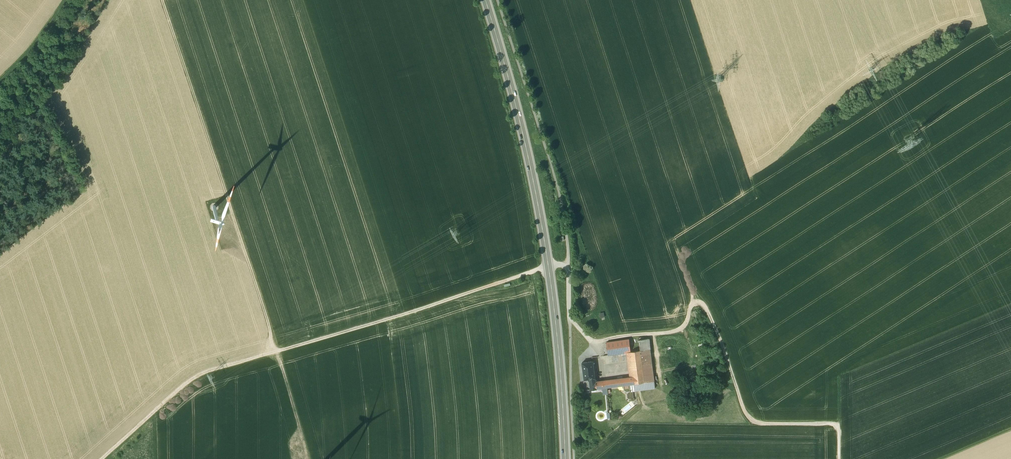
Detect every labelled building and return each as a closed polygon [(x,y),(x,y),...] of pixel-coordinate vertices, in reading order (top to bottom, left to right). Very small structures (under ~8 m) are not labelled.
[(629,339),(606,342),(608,355),(630,352),(631,352),(629,339)] [(649,339),(639,340),(640,350),(650,349),(649,339)] [(650,349),(640,350),(644,382),(654,381),(650,349)] [(631,352),(630,352),(633,377),(634,384),(644,382),(640,350),(631,352)] [(593,361),(582,363),(584,380),(590,379),(595,378),(593,361)] [(595,382),(596,389),(630,384),(634,384),(633,377),(595,382)] [(634,384),(630,384),(631,391),(655,388),(654,381),(644,382),(634,384)]
